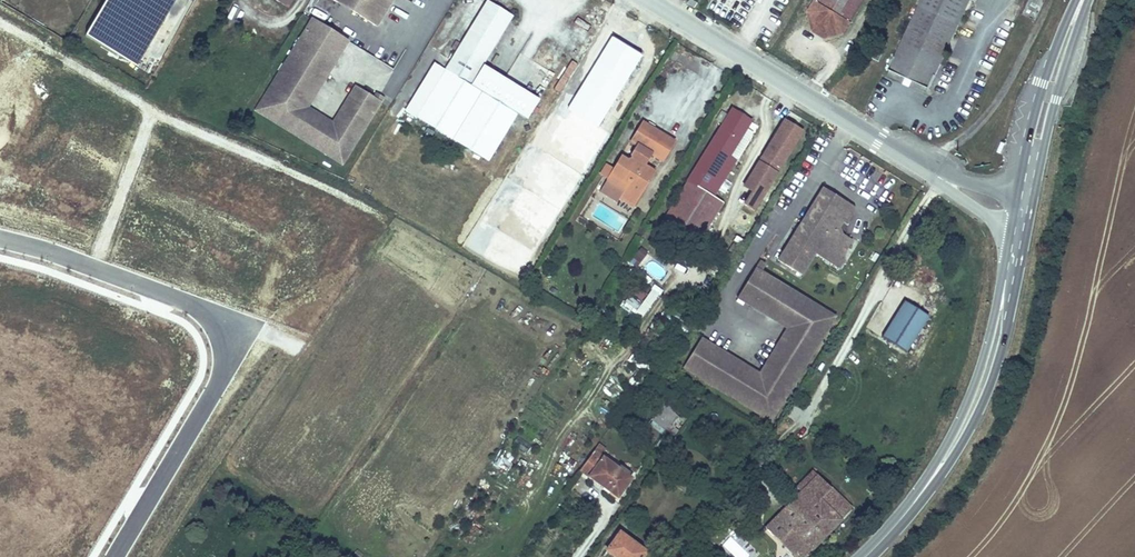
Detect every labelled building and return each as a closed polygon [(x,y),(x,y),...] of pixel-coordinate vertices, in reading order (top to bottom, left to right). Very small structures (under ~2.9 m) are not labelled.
[(84,35),(137,66),(175,0),(104,0),(84,35)] [(288,10),(294,0),(271,0),(288,10)] [(376,30),(394,0),(326,0),(376,30)] [(487,0),(445,69),(434,62),(404,111),(415,118),(416,117),(489,161),(517,115),(527,121),(540,100),(483,66),(513,16),(487,0)] [(687,4),(694,8),(697,3),(692,0),(690,0),(687,4)] [(708,12),(740,23),(744,12),(732,8),(733,5),(749,10),(752,2),(745,0),(713,0),(708,12)] [(842,36),(864,0),(814,0),(805,14),(810,33),(823,41),(842,36)] [(888,74),(929,93),(972,0),(922,0),(888,74)] [(294,29),(301,32),(308,18),(301,15),(294,29)] [(349,42),(311,18),(254,111),(343,166),(385,98),(375,93),(372,97),(354,86),(332,121),(309,107),(349,42)] [(579,18),(576,24),(589,31),(593,25),(579,18)] [(565,112),(596,131),(641,58),(610,39),(565,112)] [(687,180),(714,197),(737,160),(730,156),(752,120),(731,107),(686,180),(687,180)] [(804,131),(783,118),(760,156),(769,162),(765,167),(757,162),(742,186),(750,192),(743,204),(755,211),(804,131)] [(650,174),(640,167),(647,155),(658,162),(671,142),(637,121),(624,141),(629,145),(625,151),(625,159),(625,161),(615,156),(601,179),(619,190),(614,197),(629,207),(650,174)] [(760,156),(757,162),(765,167),(769,162),(760,156)] [(665,216),(702,239),(724,203),(714,197),(687,180),(665,216)] [(844,258),(842,256),(852,240),(836,231),(842,222),(845,223),(855,207),(823,187),(777,261),(802,276),(815,254),(838,268),(844,258)] [(637,247),(628,265),(637,269),(646,251),(637,247)] [(773,422),(837,317),(762,271),(767,264),(760,260),(737,299),(786,329),(760,372),(702,337),(683,368),(773,422)] [(638,322),(662,292),(653,285),(639,303),(629,294),(619,306),(638,322)] [(906,354),(928,318),(903,302),(881,338),(906,354)] [(647,422),(665,435),(679,415),(661,402),(647,422)] [(605,451),(598,445),(577,474),(586,480),(586,481),(618,503),(632,482),(628,479),(629,477),(619,469),(617,471),(600,458),(605,451)] [(763,531),(790,556),(805,556),(809,553),(811,556),(854,512),(812,472),(795,490),(799,494),(763,531)] [(647,556),(618,535),(603,555),(606,556),(647,556)]
